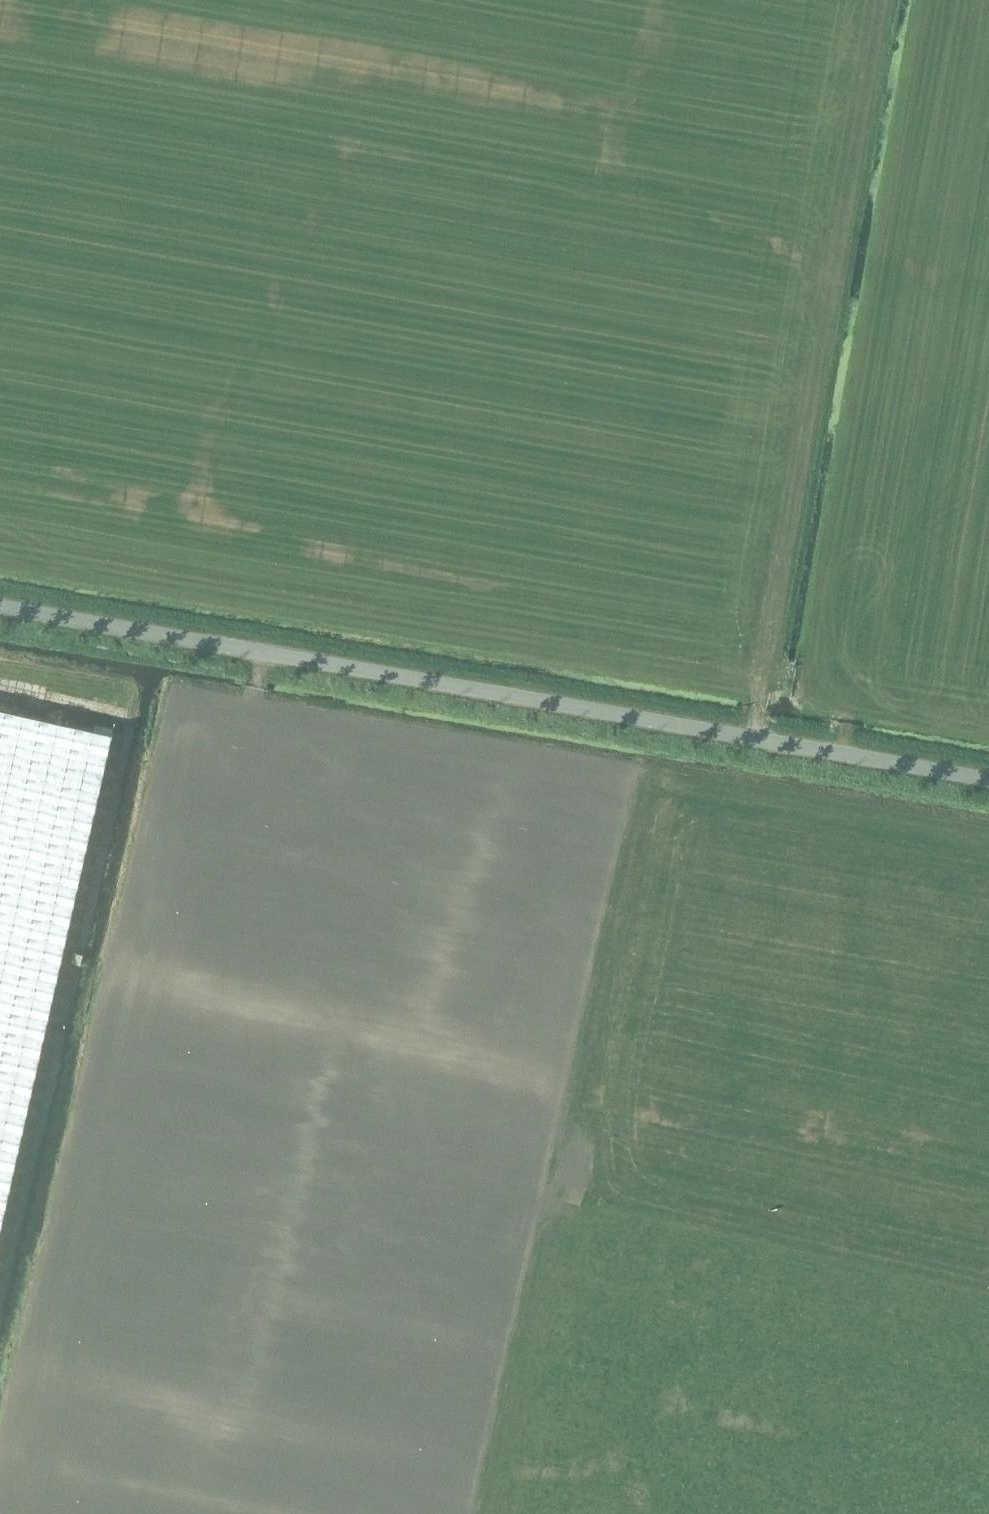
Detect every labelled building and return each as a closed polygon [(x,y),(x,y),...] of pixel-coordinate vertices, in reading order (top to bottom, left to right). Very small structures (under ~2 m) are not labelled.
[(113,730),(0,704),(0,1231),(113,730)]
